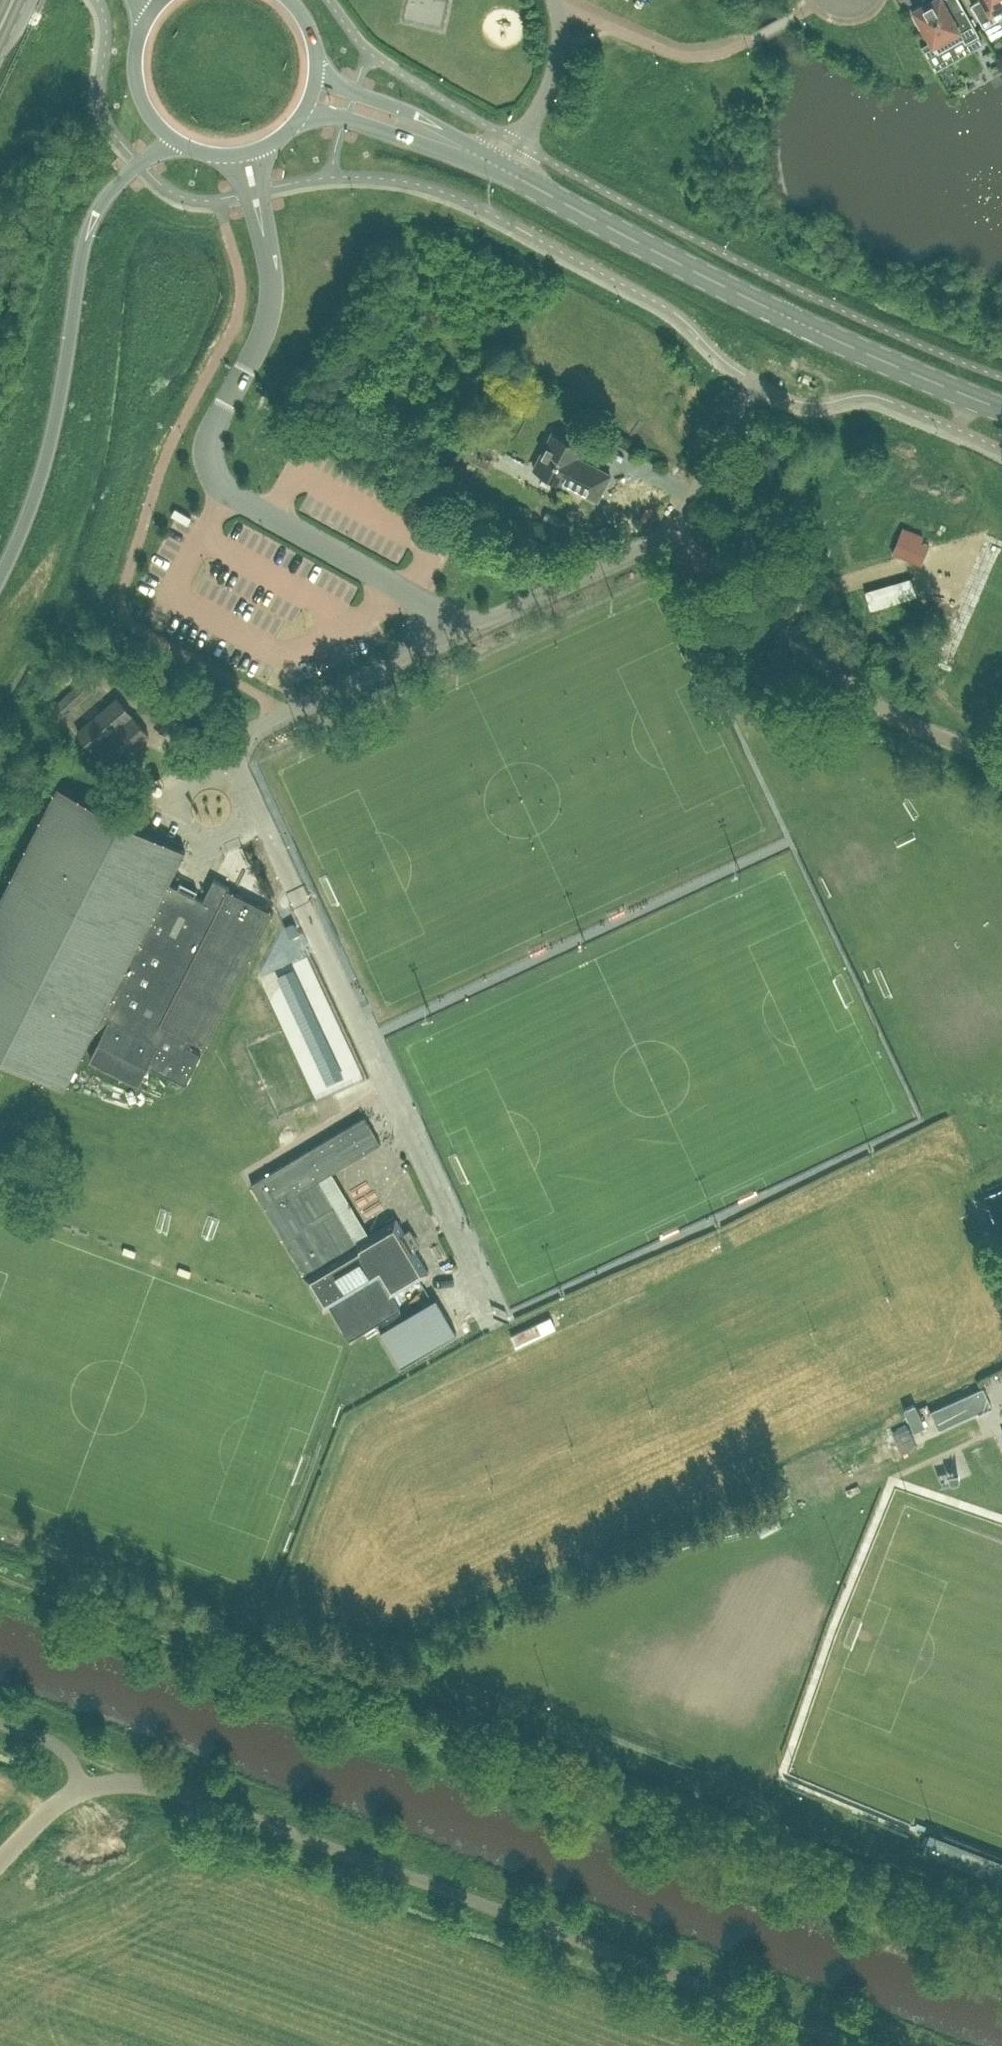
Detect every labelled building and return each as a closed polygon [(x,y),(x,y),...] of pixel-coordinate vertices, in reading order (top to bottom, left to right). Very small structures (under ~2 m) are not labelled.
[(924,2),(913,7),(916,12),(912,13),(919,26),(923,24),(937,51),(963,37),(965,41),(979,34),(963,6),(951,13),(944,0),(923,0),(924,2)] [(971,3),(983,25),(995,19),(990,11),(1001,4),(1001,0),(976,0),(971,3)] [(580,447),(551,432),(533,467),(562,482),(562,481),(596,499),(610,473),(576,456),(580,447)] [(903,528),(893,552),(923,564),(931,545),(919,541),(922,535),(903,528)] [(93,689),(84,679),(67,693),(76,703),(93,689)] [(148,733),(116,697),(77,731),(108,767),(148,733)] [(56,785),(0,896),(0,1055),(65,1087),(91,1035),(98,1039),(90,1056),(139,1080),(147,1064),(185,1083),(201,1052),(186,1045),(190,1038),(205,1045),(273,910),(229,888),(230,886),(214,878),(203,900),(168,882),(185,849),(56,785)] [(381,1141),(365,1114),(251,1182),(323,1305),(327,1303),(348,1339),(400,1308),(390,1292),(425,1271),(395,1219),(357,1242),(334,1204),(328,1208),(314,1181),(381,1141)] [(986,1195),(992,1209),(991,1210),(994,1219),(996,1218),(1001,1231),(1001,1188),(986,1195)] [(436,1296),(381,1329),(401,1364),(457,1331),(436,1296)] [(526,1346),(541,1335),(534,1326),(519,1336),(526,1346)] [(991,1405),(984,1389),(931,1412),(939,1428),(991,1405)] [(891,1418),(800,1461),(821,1504),(911,1461),(891,1418)]
